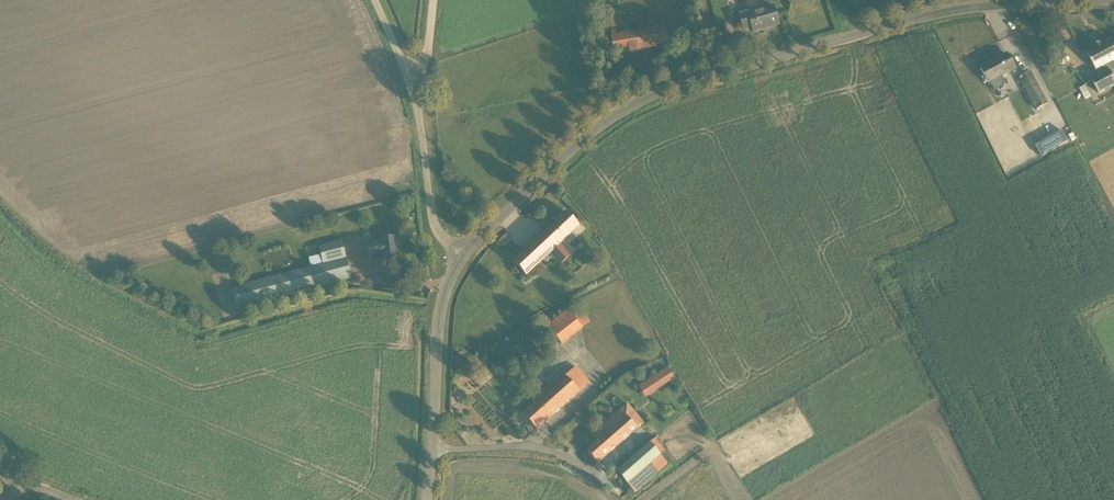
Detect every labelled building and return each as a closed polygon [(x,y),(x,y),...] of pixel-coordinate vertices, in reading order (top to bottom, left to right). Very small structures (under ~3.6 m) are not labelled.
[(739,14),(740,17),(743,28),(745,30),(752,28),(753,32),(779,25),(773,7),(755,12),(754,9),(748,11),(748,10),(738,13),(739,14)] [(611,30),(611,35),(610,35),(613,54),(668,45),(665,26),(616,34),(615,29),(611,30)] [(1112,41),(1103,45),(1102,43),(1094,47),(1095,49),(1087,54),(1096,71),(1100,77),(1092,81),(1099,94),(1113,86),(1113,78),(1109,69),(1113,66),(1113,65),(1113,62),(1113,61),(1113,45),(1112,41)] [(988,84),(1015,70),(1006,54),(980,68),(988,84)] [(1036,110),(1047,104),(1030,72),(1018,78),(1036,110)] [(1085,86),(1080,89),(1085,100),(1091,97),(1085,86)] [(1033,146),(1039,157),(1067,141),(1061,131),(1033,146)] [(560,245),(579,227),(566,212),(512,262),(526,276),(550,254),(561,265),(570,256),(560,245)] [(367,244),(369,261),(399,257),(396,239),(380,241),(380,242),(367,244)] [(318,247),(323,264),(232,288),(237,309),(352,278),(341,240),(318,247)] [(576,304),(545,324),(558,344),(589,324),(576,304)] [(534,405),(522,415),(536,431),(590,383),(575,368),(553,388),(550,384),(531,401),(534,405)] [(644,397),(673,378),(667,368),(638,387),(644,397)] [(598,441),(586,452),(597,463),(643,423),(627,405),(593,435),(598,441)] [(667,449),(657,437),(616,472),(634,492),(667,464),(660,455),(667,449)]
